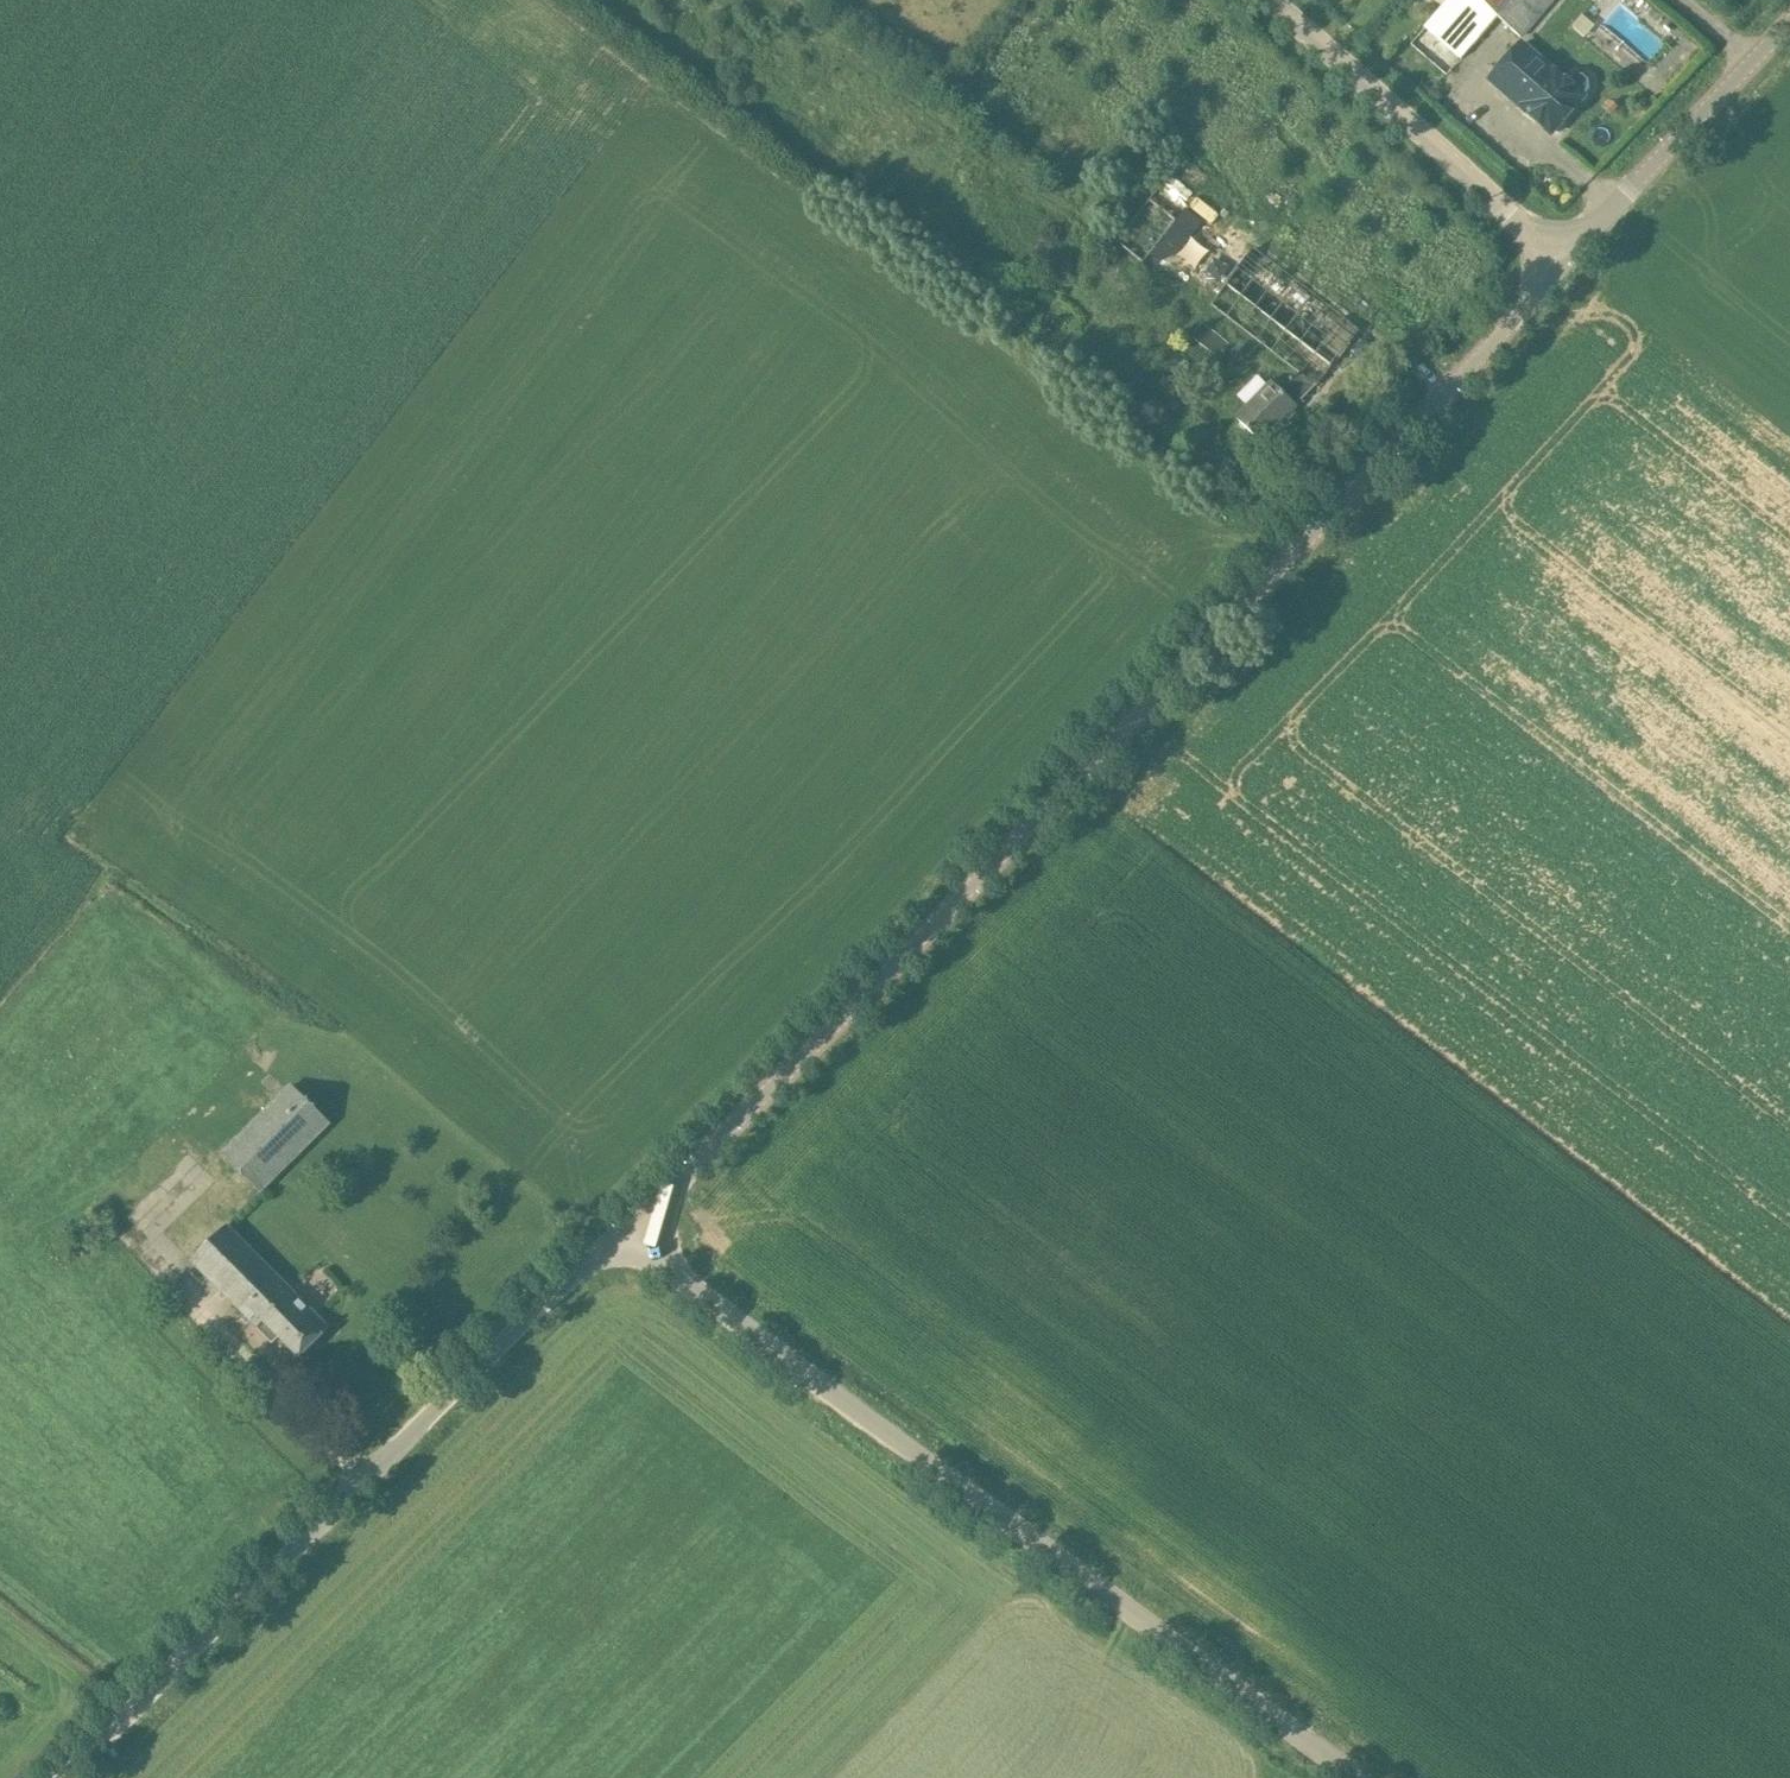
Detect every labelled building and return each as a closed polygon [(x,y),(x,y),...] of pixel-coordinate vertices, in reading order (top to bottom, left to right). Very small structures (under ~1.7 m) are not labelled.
[(1411,45),(1446,75),(1497,16),(1521,36),(1552,0),(1450,0),(1411,45)] [(1563,120),(1583,97),(1589,89),(1589,80),(1582,75),(1574,75),(1567,83),(1522,44),(1491,80),(1525,110),(1525,114),(1531,119),(1535,119),(1551,133),(1553,131),(1559,132),(1565,125),(1563,120)] [(1173,172),(1122,231),(1146,251),(1197,193),(1173,172)] [(1212,224),(1221,214),(1199,195),(1190,205),(1212,224)] [(1150,251),(1167,266),(1206,221),(1190,206),(1150,251)] [(1181,253),(1196,267),(1211,250),(1196,237),(1181,253)] [(1299,373),(1281,391),(1271,380),(1236,416),(1262,442),(1297,406),(1296,405),(1316,386),(1359,330),(1253,248),(1211,305),(1299,373)] [(292,1085),(223,1153),(260,1192),(330,1123),(292,1085)] [(227,1225),(192,1261),(273,1343),(279,1337),(299,1358),(329,1328),(227,1225)]
